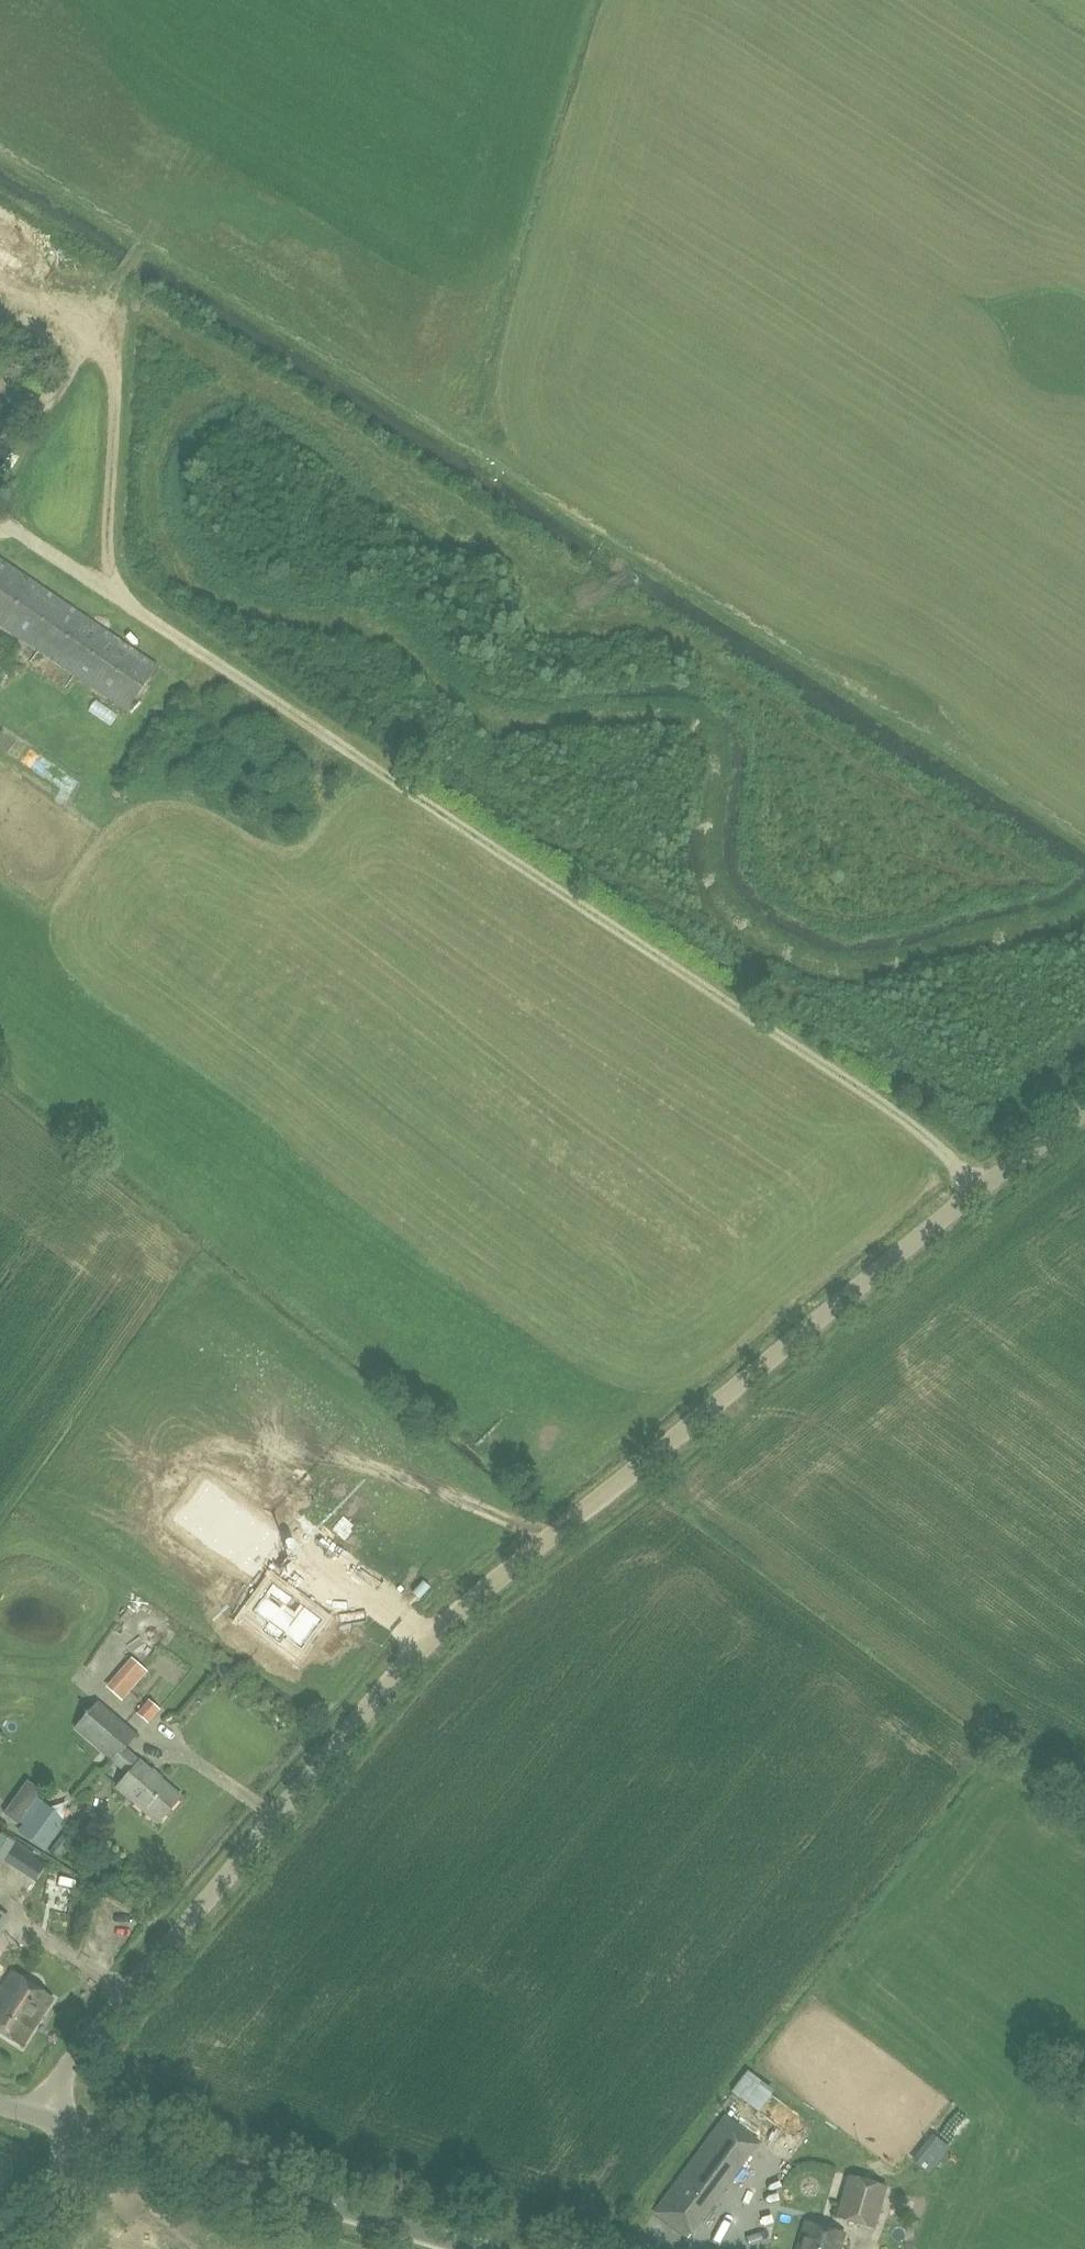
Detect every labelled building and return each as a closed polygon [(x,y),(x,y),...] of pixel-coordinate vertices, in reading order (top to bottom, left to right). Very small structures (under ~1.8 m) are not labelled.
[(15,413),(0,404),(0,438),(15,413)] [(2,466),(12,450),(0,442),(0,465),(2,466)] [(127,711),(158,665),(0,560),(0,625),(127,711)] [(208,1486),(188,1515),(253,1560),(273,1531),(208,1486)] [(301,1648),(322,1620),(272,1584),(252,1612),(268,1623),(263,1631),(280,1643),(285,1636),(301,1648)] [(131,1664),(108,1688),(117,1698),(140,1673),(131,1664)] [(153,1718),(166,1703),(156,1694),(142,1709),(153,1718)] [(119,1788),(158,1823),(180,1797),(124,1748),(136,1733),(100,1702),(77,1729),(130,1775),(119,1788)] [(48,1819),(59,1816),(53,1799),(42,1802),(48,1819)] [(5,1870),(21,1845),(3,1833),(0,1837),(0,1866),(5,1870)] [(53,1999),(12,1973),(0,1993),(0,2033),(23,2047),(53,1999)] [(740,2083),(747,2098),(770,2087),(763,2072),(740,2083)] [(763,2142),(731,2118),(661,2212),(693,2236),(763,2142)] [(874,2228),(886,2186),(848,2175),(836,2218),(874,2228)] [(842,2232),(804,2223),(798,2248),(838,2248),(842,2232)]
